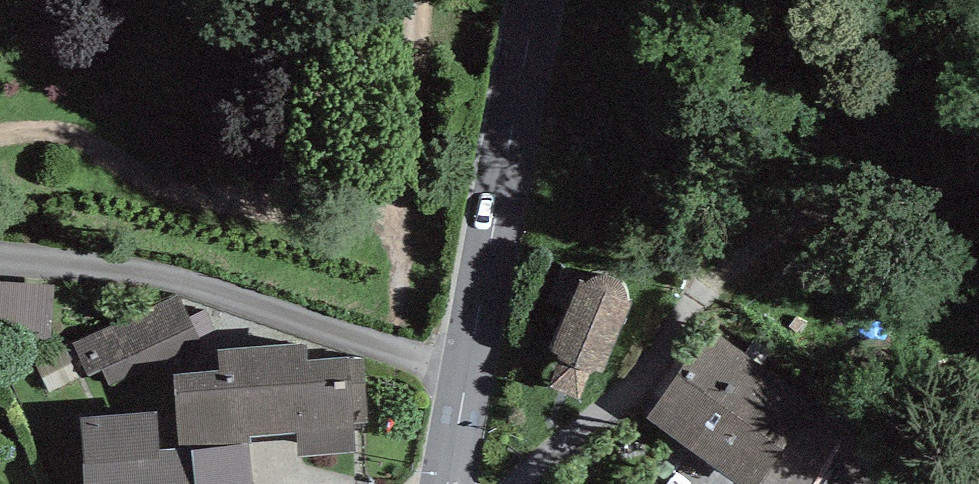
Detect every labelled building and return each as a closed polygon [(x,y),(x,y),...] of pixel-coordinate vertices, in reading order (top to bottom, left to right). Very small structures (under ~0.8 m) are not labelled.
[(579,283),(582,277),(560,267),(546,299),(568,310),(550,357),(559,361),(549,387),(578,402),(588,374),(600,379),(631,304),(626,292),(621,285),(612,279),(601,277),(591,279),(583,285),(579,283)] [(61,293),(0,291),(0,337),(60,339),(61,293)] [(703,334),(646,422),(743,483),(759,483),(811,403),(703,334)] [(219,372),(173,375),(179,451),(250,445),(252,467),(356,458),(348,361),(309,364),(308,345),(218,352),(219,372)] [(80,420),(84,483),(250,483),(247,451),(172,456),(169,414),(80,420)]
